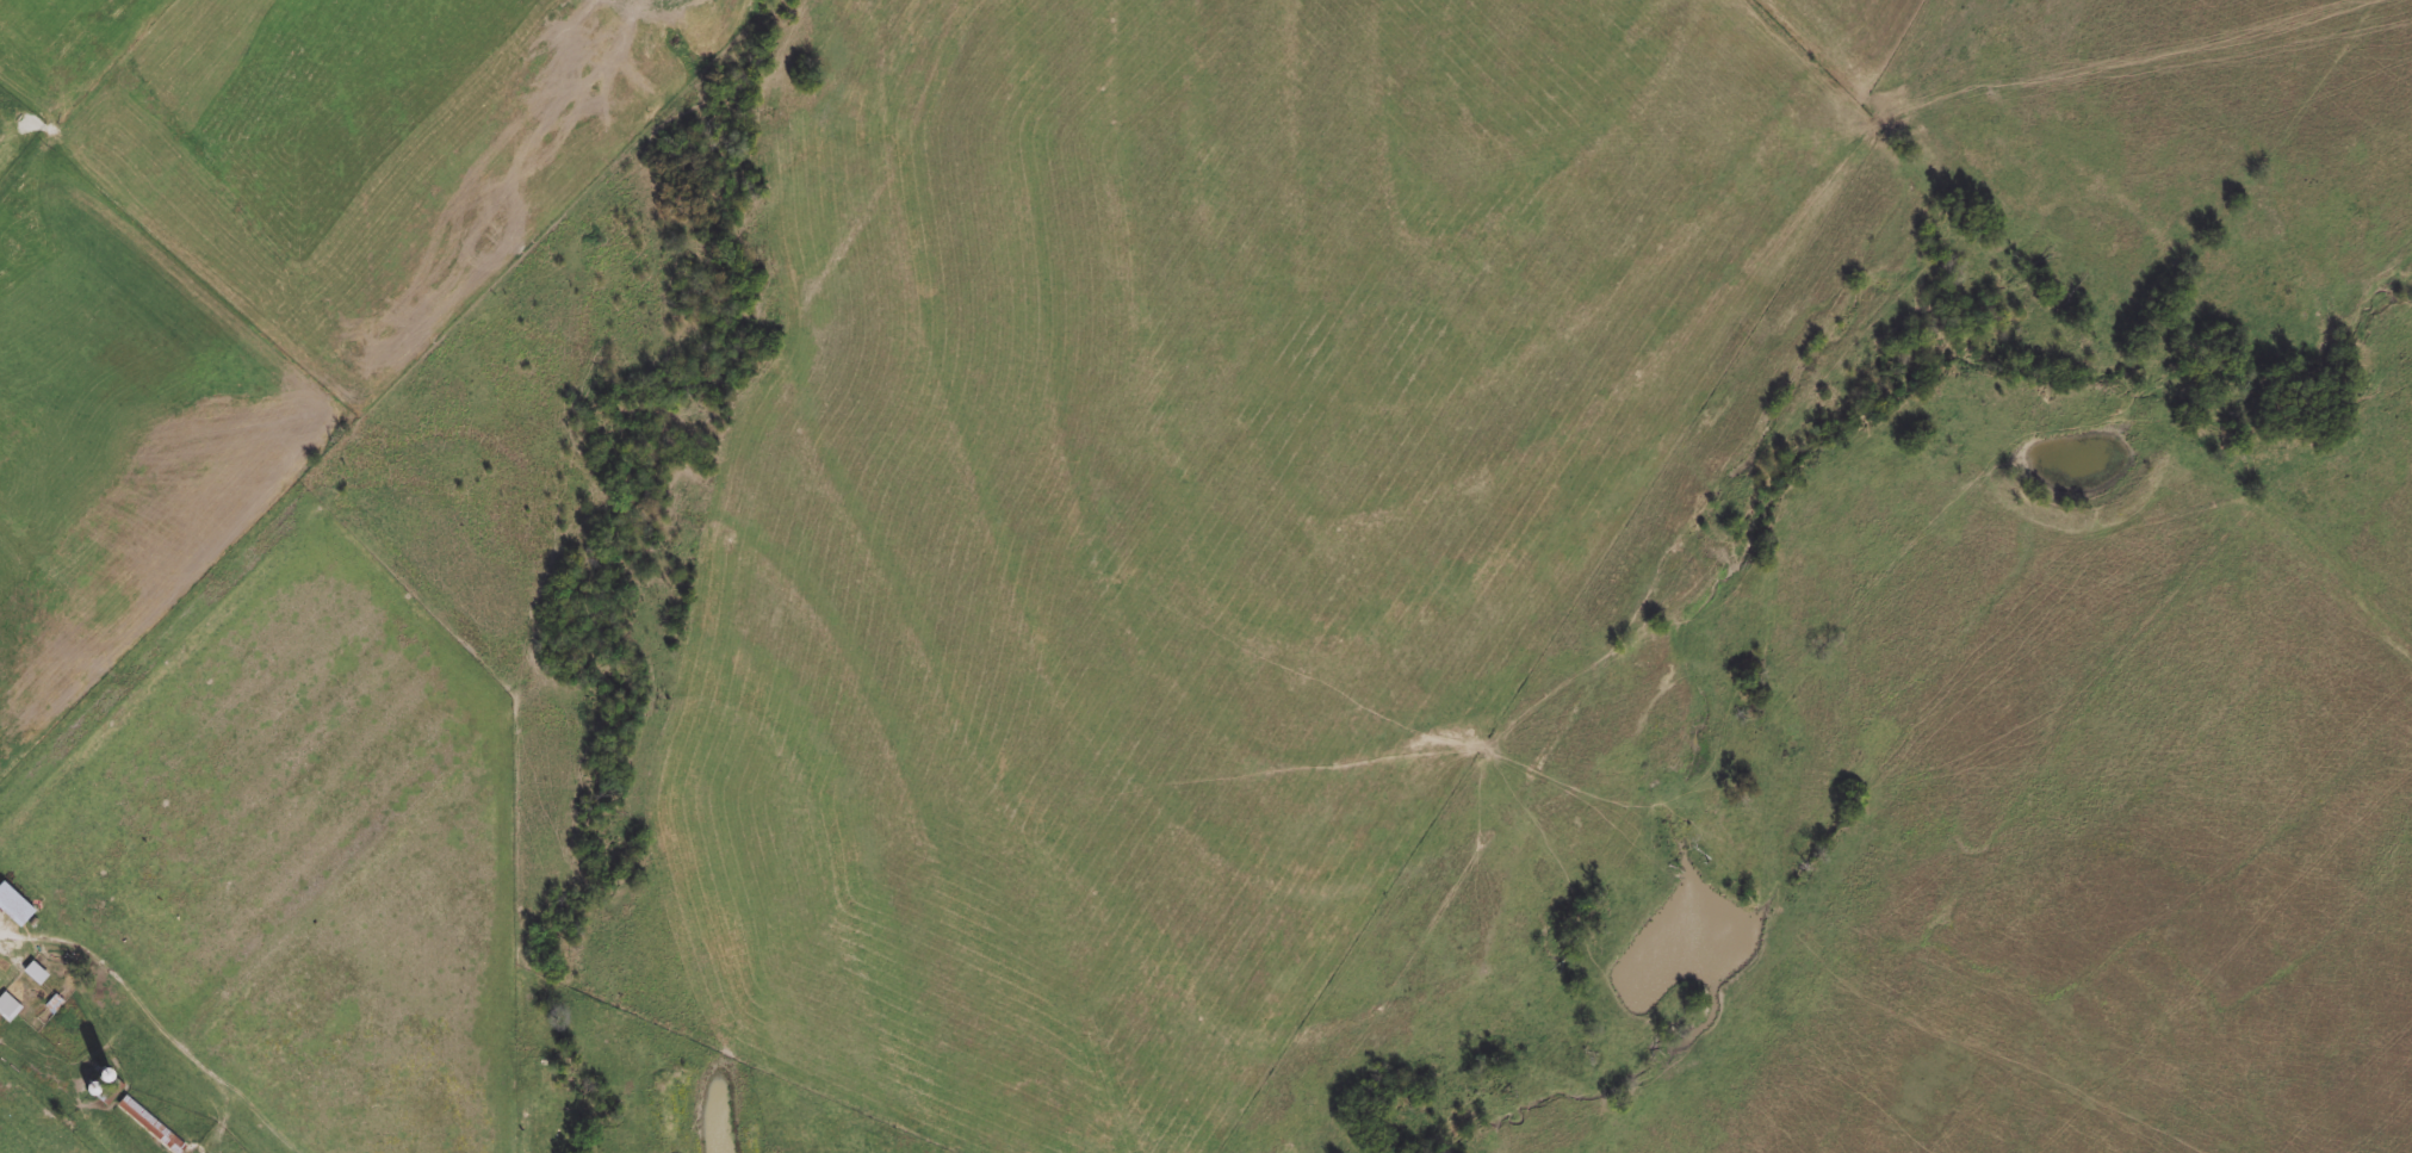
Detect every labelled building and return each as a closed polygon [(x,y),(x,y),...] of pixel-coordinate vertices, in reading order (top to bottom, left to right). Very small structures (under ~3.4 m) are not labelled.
[(5,880),(0,885),(0,907),(20,927),(36,911),(5,880)] [(5,992),(0,997),(0,1011),(9,1020),(21,1008),(5,992)] [(126,1094),(116,1105),(171,1152),(179,1152),(186,1146),(126,1094)]
